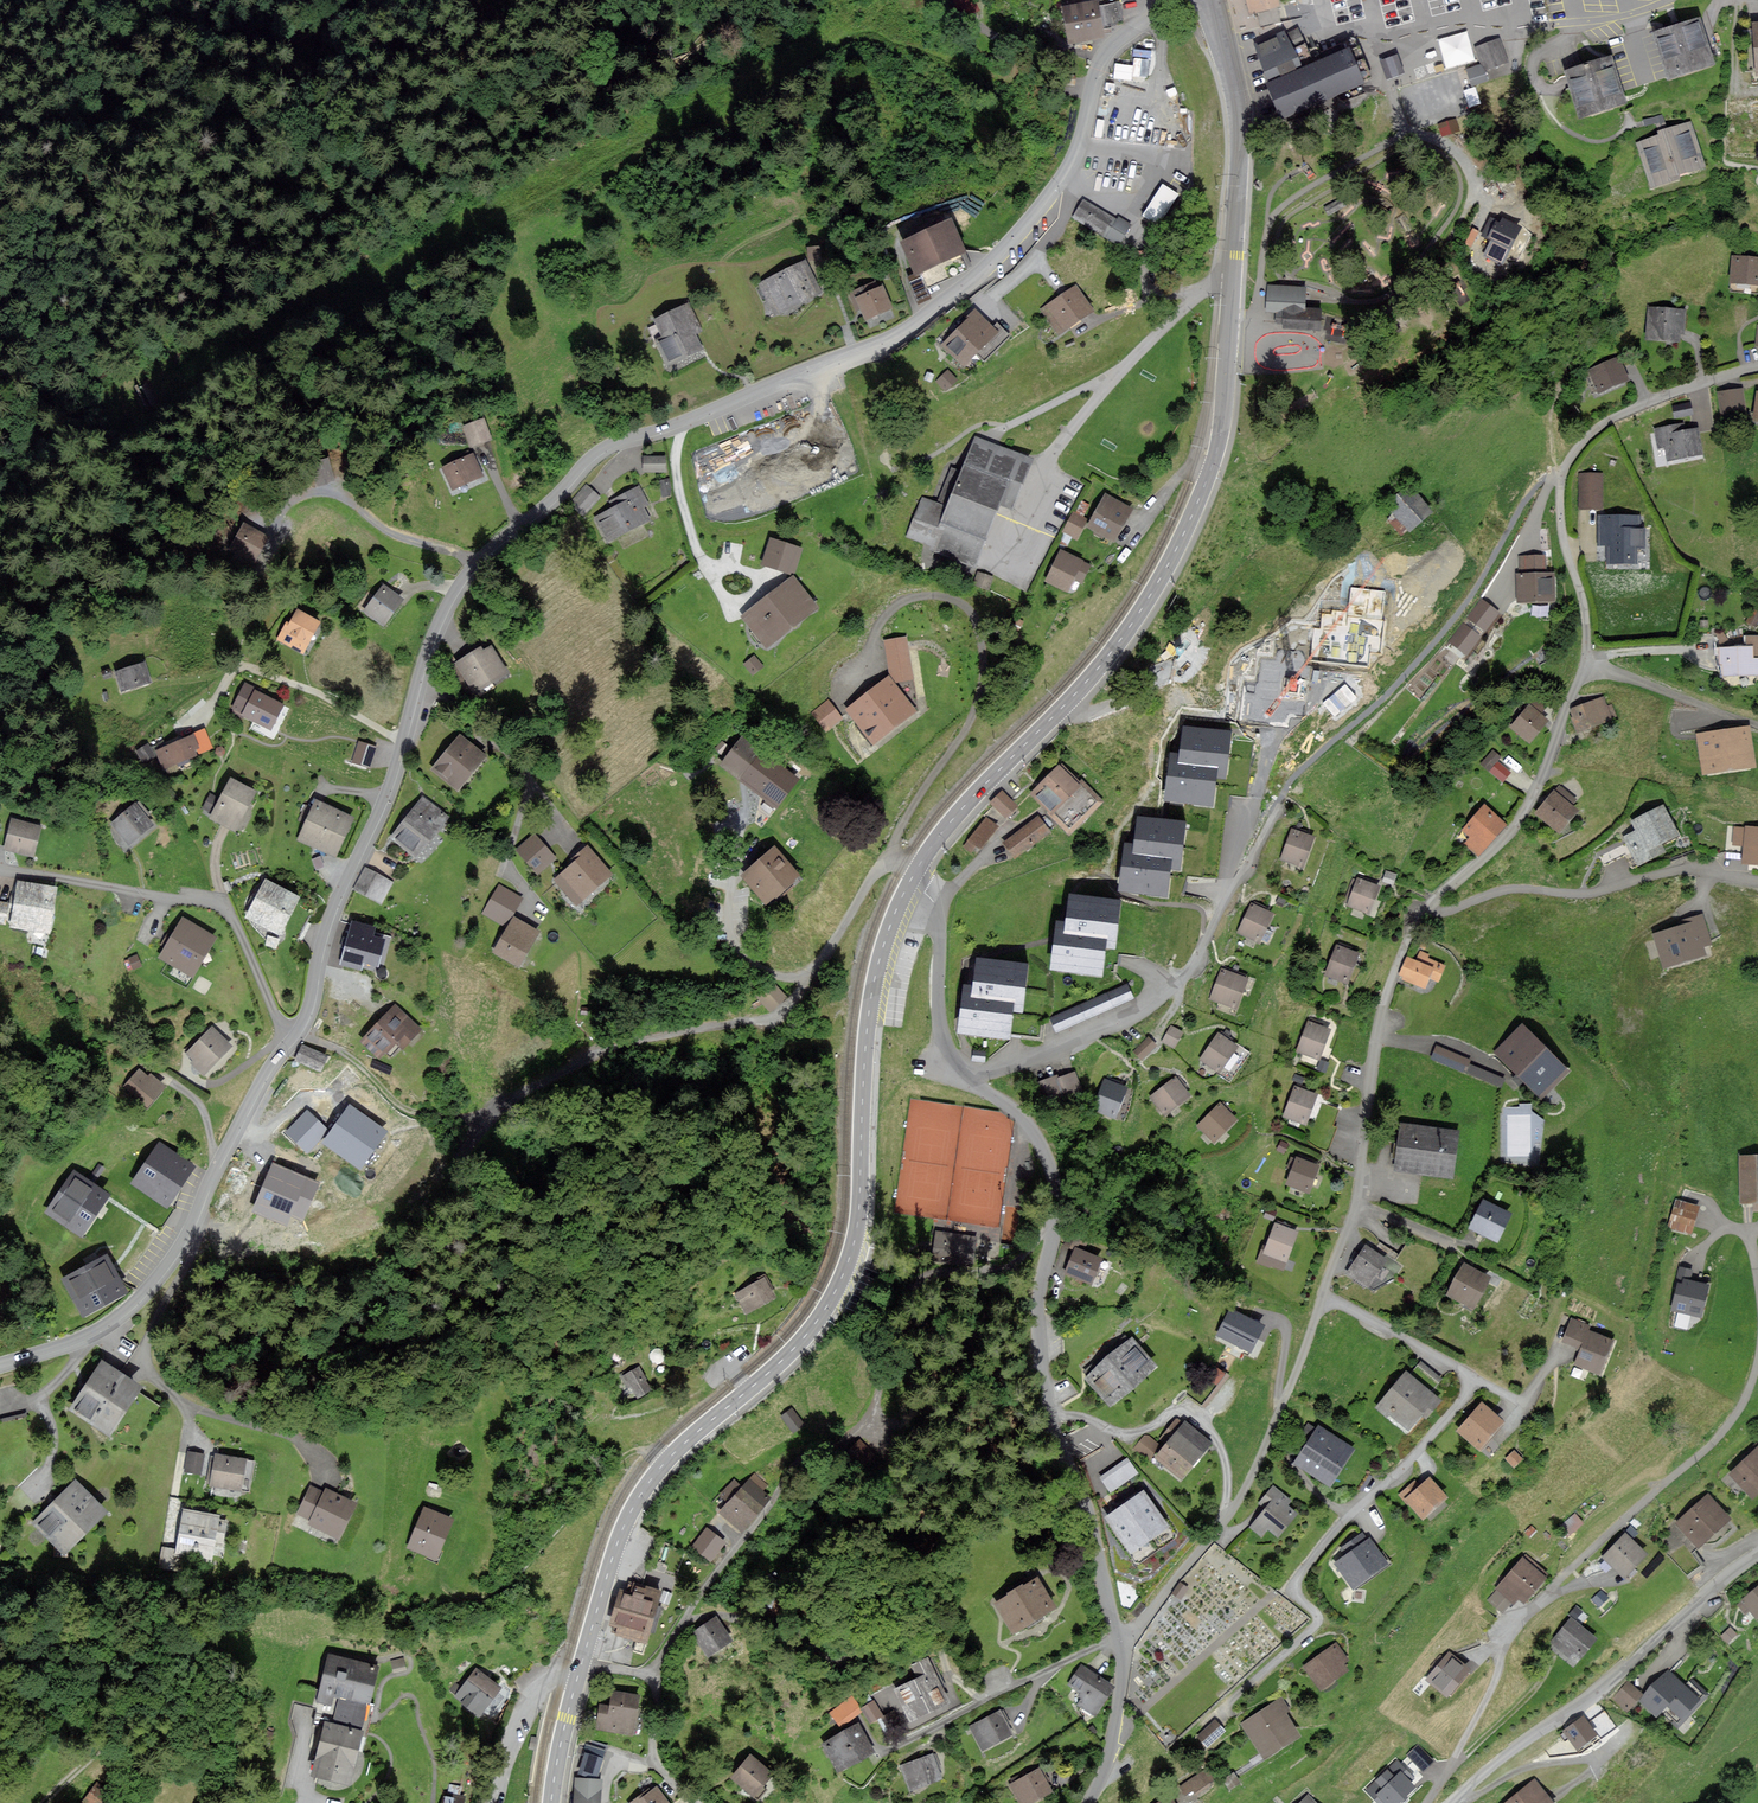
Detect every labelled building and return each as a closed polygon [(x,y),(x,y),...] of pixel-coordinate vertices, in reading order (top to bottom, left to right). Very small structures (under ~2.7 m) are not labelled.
[(977,9),(973,0),(953,0),(961,17),(977,9)] [(1119,0),(1098,0),(1064,6),(1070,42),(1103,36),(1100,23),(1122,19),(1119,0)] [(1276,0),(1249,0),(1252,11),(1277,5),(1276,0)] [(1698,20),(1657,33),(1670,75),(1712,62),(1698,20)] [(1446,68),(1475,60),(1468,30),(1438,38),(1446,68)] [(1362,81),(1348,48),(1299,69),(1283,33),(1258,44),(1274,82),(1269,84),(1283,116),(1362,81)] [(1509,65),(1501,41),(1489,46),(1477,50),(1483,67),(1469,72),(1475,90),(1491,85),(1487,73),(1509,65)] [(1410,68),(1398,56),(1387,67),(1399,79),(1410,68)] [(1610,57),(1569,70),(1582,114),(1623,101),(1610,57)] [(1692,125),(1639,143),(1652,184),(1705,166),(1692,125)] [(1158,226),(1177,194),(1160,184),(1142,217),(1158,226)] [(1080,200),(1071,221),(1122,242),(1131,222),(1080,200)] [(1507,251),(1518,226),(1503,219),(1501,224),(1496,223),(1491,235),(1494,237),(1491,244),(1507,251)] [(965,252),(951,220),(903,241),(918,275),(911,278),(921,301),(928,298),(923,286),(965,268),(959,255),(965,252)] [(1735,256),(1732,281),(1757,284),(1757,259),(1735,256)] [(819,292),(805,262),(761,283),(775,313),(819,292)] [(891,307),(883,287),(877,289),(875,283),(850,293),(856,308),(862,305),(867,317),(891,307)] [(1304,288),(1268,287),(1267,311),(1278,311),(1277,322),(1286,322),(1286,327),(1318,328),(1319,309),(1303,308),(1304,288)] [(1090,310),(1075,288),(1046,308),(1061,330),(1090,310)] [(662,343),(671,362),(701,348),(694,333),(700,330),(689,305),(657,319),(667,341),(662,343)] [(1687,310),(1648,306),(1646,339),(1680,341),(1681,332),(1685,332),(1687,310)] [(995,331),(977,312),(945,343),(963,362),(995,331)] [(1628,379),(1617,356),(1587,370),(1598,393),(1628,379)] [(948,392),(959,381),(949,371),(938,382),(948,392)] [(1747,414),(1744,389),(1720,392),(1723,417),(1747,414)] [(1674,416),(1693,413),(1691,400),(1672,402),(1674,416)] [(493,440),(485,420),(465,427),(473,447),(493,440)] [(1684,424),(1656,429),(1660,449),(1669,447),(1671,461),(1704,455),(1699,430),(1686,432),(1684,424)] [(1016,512),(1036,459),(978,437),(951,507),(924,497),(909,537),(935,547),(934,550),(980,568),(1004,507),(1016,512)] [(485,477),(474,455),(445,469),(455,491),(485,477)] [(665,457),(645,457),(645,471),(664,471),(665,457)] [(1603,475),(1580,475),(1580,509),(1603,509),(1603,475)] [(598,497),(586,487),(574,502),(586,512),(598,497)] [(1410,530),(1430,511),(1409,487),(1388,505),(1410,530)] [(591,515),(610,546),(654,518),(636,488),(591,515)] [(1089,527),(1114,539),(1130,507),(1105,495),(1089,527)] [(1085,520),(1073,514),(1064,530),(1077,537),(1085,520)] [(1644,517),(1601,518),(1601,546),(1612,546),(1612,563),(1649,562),(1648,529),(1644,529),(1644,517)] [(258,557),(269,536),(249,527),(239,547),(258,557)] [(800,549),(772,539),(765,563),(792,572),(800,549)] [(1082,582),(1089,566),(1082,563),(1083,560),(1060,550),(1047,580),(1067,589),(1072,577),(1082,582)] [(1548,557),(1521,558),(1522,574),(1519,574),(1520,601),(1555,600),(1554,573),(1549,573),(1548,557)] [(815,605),(793,577),(745,615),(767,643),(815,605)] [(405,600),(383,584),(364,609),(385,626),(405,600)] [(1498,612),(1483,600),(1469,617),(1485,629),(1498,612)] [(303,652),(320,622),(298,610),(290,623),(287,622),(278,638),(303,652)] [(1479,636),(1463,624),(1450,641),(1466,653),(1479,636)] [(1757,673),(1757,638),(1747,638),(1748,648),(1723,648),(1724,674),(1757,673)] [(892,677),(900,684),(917,681),(909,639),(886,644),(892,677)] [(481,647),(456,662),(476,694),(508,674),(491,646),(483,651),(481,647)] [(764,668),(756,658),(746,666),(754,676),(764,668)] [(145,664),(116,674),(123,694),(152,684),(145,664)] [(920,712),(891,677),(849,711),(878,746),(920,712)] [(281,703),(248,684),(233,711),(266,729),(281,703)] [(1544,707),(1534,698),(1528,704),(1530,706),(1513,726),(1529,740),(1547,720),(1539,713),(1544,707)] [(1607,707),(1603,698),(1573,709),(1576,717),(1573,718),(1578,730),(1615,716),(1612,706),(1607,707)] [(845,720),(830,701),(814,714),(828,733),(845,720)] [(1165,802),(1216,808),(1219,782),(1228,783),(1234,732),(1184,726),(1181,752),(1171,751),(1165,802)] [(1753,765),(1748,727),(1699,734),(1704,772),(1753,765)] [(212,748),(204,729),(157,750),(164,768),(197,754),(195,750),(197,749),(199,754),(212,748)] [(431,770),(459,792),(487,757),(458,735),(431,770)] [(744,738),(725,763),(777,803),(796,779),(744,738)] [(370,766),(377,746),(359,739),(351,760),(370,766)] [(1500,757),(1493,751),(1482,763),(1502,780),(1509,772),(1496,762),(1500,757)] [(1062,765),(1033,793),(1071,831),(1100,802),(1062,765)] [(259,792),(234,779),(212,820),(238,833),(259,792)] [(1558,830),(1576,810),(1570,805),(1575,799),(1560,786),(1537,813),(1558,830)] [(1002,791),(992,801),(1006,815),(1016,806),(1002,791)] [(213,810),(220,796),(210,792),(203,805),(213,810)] [(442,811),(425,797),(392,840),(419,860),(451,817),(442,811)] [(357,818),(319,801),(301,842),(340,858),(357,818)] [(155,827),(137,805),(113,825),(131,847),(155,827)] [(1505,824),(1486,806),(1465,829),(1473,836),(1467,843),(1478,853),(1505,824)] [(1677,833),(1663,806),(1634,821),(1639,831),(1626,837),(1640,863),(1664,851),(1659,842),(1677,833)] [(1197,878),(1201,831),(1185,830),(1186,820),(1138,815),(1135,842),(1124,841),(1120,888),(1178,894),(1180,876),(1197,878)] [(969,840),(979,847),(996,826),(987,818),(969,840)] [(1007,841),(1017,854),(1048,831),(1038,818),(1007,841)] [(45,828),(14,819),(5,851),(36,859),(45,828)] [(1747,828),(1747,830),(1736,829),(1735,843),(1746,844),(1744,861),(1757,863),(1757,829),(1747,828)] [(1281,858),(1303,866),(1314,837),(1293,829),(1281,858)] [(556,857),(535,835),(517,853),(539,875),(556,857)] [(614,875),(589,844),(575,855),(579,859),(554,879),(576,905),(614,875)] [(796,873),(774,848),(744,875),(767,900),(796,873)] [(391,882),(367,869),(356,888),(381,901),(391,882)] [(1346,905),(1370,913),(1380,886),(1356,877),(1346,905)] [(304,898),(269,879),(247,919),(283,937),(304,898)] [(60,889),(20,881),(11,929),(29,933),(27,943),(49,947),(60,889)] [(520,898),(500,886),(484,913),(504,924),(520,898)] [(1116,950),(1122,900),(1069,894),(1066,921),(1056,920),(1050,970),(1104,977),(1107,948),(1116,950)] [(0,903),(0,926),(7,927),(11,904),(0,903)] [(1239,930),(1259,940),(1273,914),(1253,903),(1239,930)] [(1710,942),(1702,916),(1683,922),(1684,925),(1655,934),(1664,966),(1704,954),(1701,944),(1710,942)] [(538,930),(514,918),(495,950),(518,964),(538,930)] [(220,939),(185,919),(160,960),(195,980),(220,939)] [(374,927),(352,921),(341,964),(360,969),(362,962),(377,966),(383,940),(371,937),(374,927)] [(1326,974),(1346,983),(1358,953),(1338,945),(1326,974)] [(1438,979),(1443,965),(1426,958),(1428,954),(1421,952),(1417,961),(1407,957),(1400,975),(1425,985),(1429,976),(1438,979)] [(1023,1012),(1029,964),(976,957),(972,985),(963,984),(957,1031),(1010,1037),(1013,1011),(1023,1012)] [(1211,998),(1236,1007),(1247,977),(1223,968),(1211,998)] [(1056,1030),(1135,999),(1129,983),(1049,1014),(1056,1030)] [(397,1006),(363,1038),(380,1056),(386,1051),(391,1056),(419,1029),(397,1006)] [(1300,1049),(1319,1056),(1329,1030),(1310,1023),(1300,1049)] [(232,1044),(212,1024),(183,1053),(203,1073),(232,1044)] [(1163,1041),(1173,1048),(1184,1032),(1174,1025),(1163,1041)] [(1568,1070),(1524,1025),(1496,1052),(1541,1097),(1568,1070)] [(1199,1062),(1216,1074),(1237,1046),(1221,1033),(1199,1062)] [(1134,1051),(1142,1058),(1155,1044),(1147,1037),(1134,1051)] [(329,1057),(302,1044),(295,1059),(322,1071),(329,1057)] [(1470,1059),(1438,1045),(1433,1057),(1500,1086),(1503,1078),(1468,1063),(1470,1059)] [(148,1078),(139,1070),(125,1086),(146,1105),(164,1086),(151,1075),(148,1078)] [(1081,1092),(1074,1074),(1057,1080),(1056,1077),(1039,1083),(1047,1105),(1081,1092)] [(1150,1099),(1165,1117),(1190,1096),(1175,1078),(1150,1099)] [(1096,1108),(1117,1115),(1126,1088),(1106,1081),(1096,1108)] [(1296,1088),(1284,1117),(1304,1124),(1315,1095),(1296,1088)] [(1199,1124),(1216,1140),(1237,1119),(1220,1103),(1199,1124)] [(386,1132),(348,1106),(324,1141),(362,1167),(386,1132)] [(327,1128),(307,1111),(288,1133),(308,1150),(327,1128)] [(1465,1133),(1405,1124),(1397,1171),(1458,1180),(1465,1133)] [(194,1166),(160,1143),(132,1182),(166,1206),(194,1166)] [(1740,1157),(1742,1202),(1757,1201),(1757,1156),(1740,1157)] [(1288,1188),(1307,1194),(1317,1164),(1299,1158),(1288,1188)] [(318,1181),(273,1163),(253,1211),(286,1225),(291,1214),(302,1219),(318,1181)] [(109,1194),(74,1171),(47,1212),(82,1234),(109,1194)] [(1510,1214),(1484,1200),(1470,1227),(1496,1240),(1510,1214)] [(1698,1207),(1677,1200),(1669,1226),(1690,1232),(1698,1207)] [(1297,1231),(1275,1224),(1267,1247),(1264,1246),(1259,1261),(1283,1269),(1297,1231)] [(975,1237),(937,1232),(933,1256),(972,1261),(975,1237)] [(1375,1291),(1395,1280),(1403,1268),(1369,1245),(1349,1274),(1375,1291)] [(1100,1258),(1076,1249),(1066,1272),(1090,1282),(1100,1258)] [(126,1292),(106,1255),(64,1278),(84,1315),(126,1292)] [(1489,1277),(1464,1264),(1448,1294),(1473,1307),(1489,1277)] [(1691,1271),(1681,1268),(1677,1285),(1679,1286),(1673,1309),(1700,1315),(1707,1286),(1689,1281),(1691,1271)] [(738,1293),(748,1313),(775,1298),(765,1278),(738,1293)] [(1262,1325),(1231,1310),(1218,1335),(1250,1350),(1262,1325)] [(1600,1372),(1612,1339),(1588,1331),(1590,1326),(1572,1320),(1564,1341),(1582,1347),(1576,1363),(1600,1372)] [(1155,1366),(1132,1339),(1087,1377),(1110,1404),(1155,1366)] [(140,1385),(102,1361),(72,1408),(110,1432),(140,1385)] [(631,1384),(638,1396),(651,1389),(639,1367),(623,1376),(628,1386),(631,1384)] [(1381,1405),(1408,1427),(1421,1412),(1425,1415),(1439,1399),(1408,1373),(1381,1405)] [(1460,1430),(1480,1447),(1503,1420),(1482,1403),(1460,1430)] [(803,1425),(792,1410),(783,1416),(793,1431),(803,1425)] [(1309,1437),(1316,1425),(1307,1420),(1300,1433),(1309,1437)] [(1163,1449),(1144,1434),(1133,1449),(1149,1462),(1154,1456),(1183,1479),(1212,1443),(1185,1421),(1163,1449)] [(1353,1449),(1319,1427),(1295,1463),(1329,1485),(1353,1449)] [(870,1450),(860,1441),(847,1454),(856,1464),(870,1450)] [(1731,1473),(1752,1496),(1757,1491),(1757,1447),(1731,1473)] [(1507,1458),(1514,1465),(1521,1459),(1515,1452),(1507,1458)] [(186,1471),(200,1473),(203,1455),(189,1453),(186,1471)] [(245,1459),(216,1455),(211,1485),(240,1489),(245,1459)] [(1135,1473),(1126,1460),(1101,1478),(1111,1491),(1135,1473)] [(722,1511),(742,1529),(770,1498),(761,1490),(766,1485),(755,1475),(722,1511)] [(1402,1494),(1423,1517),(1446,1496),(1430,1478),(1420,1487),(1415,1482),(1402,1494)] [(105,1510),(75,1481),(35,1522),(65,1551),(105,1510)] [(355,1503),(327,1489),(325,1493),(310,1486),(298,1514),(311,1520),(310,1524),(339,1537),(355,1503)] [(1290,1501),(1275,1487),(1260,1504),(1267,1510),(1252,1526),(1262,1535),(1269,1528),(1277,1535),(1296,1514),(1287,1505),(1290,1501)] [(1167,1526),(1143,1493),(1109,1517),(1132,1550),(1167,1526)] [(1727,1517),(1708,1496),(1680,1522),(1699,1543),(1727,1517)] [(452,1519),(425,1508),(409,1546),(436,1558),(452,1519)] [(220,1516),(185,1510),(177,1554),(212,1560),(213,1554),(223,1555),(228,1522),(219,1521),(220,1516)] [(1562,1528),(1570,1535),(1582,1521),(1575,1515),(1562,1528)] [(1524,1531),(1528,1538),(1537,1532),(1533,1525),(1524,1531)] [(724,1543),(707,1529),(693,1547),(711,1560),(724,1543)] [(1645,1554),(1626,1534),(1604,1555),(1624,1575),(1645,1554)] [(1336,1561),(1354,1587),(1387,1564),(1370,1538),(1336,1561)] [(160,1567),(173,1567),(174,1546),(161,1546),(160,1567)] [(1548,1574),(1526,1557),(1491,1599),(1504,1610),(1511,1601),(1517,1605),(1523,1598),(1526,1601),(1548,1574)] [(1058,1607),(1040,1576),(995,1601),(1013,1633),(1058,1607)] [(645,1641),(660,1590),(635,1583),(632,1592),(621,1589),(611,1625),(619,1627),(617,1634),(645,1641)] [(1741,1604),(1749,1614),(1754,1610),(1757,1615),(1757,1589),(1741,1604)] [(1610,1600),(1601,1591),(1594,1599),(1603,1608),(1610,1600)] [(730,1640),(717,1618),(695,1631),(709,1653),(730,1640)] [(1596,1638),(1572,1619),(1553,1643),(1570,1656),(1573,1652),(1581,1657),(1596,1638)] [(1736,1634),(1730,1628),(1723,1636),(1728,1641),(1736,1634)] [(1348,1659),(1339,1645),(1307,1665),(1321,1687),(1347,1670),(1343,1663),(1348,1659)] [(1469,1669),(1449,1652),(1428,1677),(1448,1694),(1469,1669)] [(363,1663),(327,1654),(316,1701),(336,1706),(332,1723),(325,1722),(312,1776),(353,1786),(365,1731),(361,1730),(368,1701),(373,1703),(380,1675),(371,1673),(372,1669),(362,1667),(363,1663)] [(927,1659),(912,1666),(918,1678),(896,1689),(910,1719),(947,1701),(927,1659)] [(1116,1686),(1082,1664),(1069,1683),(1082,1691),(1079,1696),(1082,1698),(1078,1704),(1097,1716),(1116,1686)] [(502,1687),(475,1668),(454,1697),(482,1716),(502,1687)] [(1687,1688),(1669,1672),(1642,1701),(1656,1715),(1661,1709),(1678,1725),(1707,1695),(1693,1682),(1687,1688)] [(1641,1694),(1628,1683),(1615,1699),(1628,1710),(1641,1694)] [(633,1733),(638,1695),(613,1691),(611,1706),(601,1704),(597,1728),(633,1733)] [(860,1710),(851,1698),(831,1713),(840,1725),(860,1710)] [(1289,1710),(1282,1699),(1243,1722),(1264,1755),(1299,1734),(1285,1713),(1289,1710)] [(882,1716),(875,1701),(863,1707),(870,1721),(882,1716),(888,1728),(899,1722),(893,1711),(882,1716)] [(1012,1734),(1000,1711),(971,1726),(983,1749),(1012,1734)] [(1596,1733),(1583,1717),(1565,1731),(1578,1747),(1596,1733)] [(1224,1730),(1215,1720),(1199,1736),(1208,1745),(1224,1730)] [(874,1752),(858,1724),(823,1743),(838,1771),(874,1752)] [(604,1759),(587,1754),(582,1774),(599,1778),(604,1759)] [(940,1779),(933,1755),(903,1765),(911,1788),(940,1779)] [(771,1774),(751,1756),(733,1775),(756,1796),(765,1787),(762,1785),(771,1774)] [(1039,1768),(1011,1784),(1021,1802),(1030,1802),(1052,1791),(1039,1768)] [(1210,1781),(1205,1772),(1182,1784),(1187,1794),(1210,1781)] [(1224,1781),(1230,1791),(1243,1784),(1237,1774),(1224,1781)] [(1396,1774),(1388,1781),(1391,1784),(1378,1796),(1384,1802),(1397,1802),(1407,1795),(1402,1790),(1406,1786),(1396,1774)] [(576,1778),(575,1802),(600,1802),(601,1779),(576,1778)] [(1535,1780),(1506,1802),(1553,1802),(1535,1780)] [(114,1797),(97,1784),(82,1802),(109,1802),(114,1797)] [(656,1786),(633,1802),(669,1802),(656,1786)] [(442,1802),(465,1802),(467,1795),(444,1791),(442,1802)]
